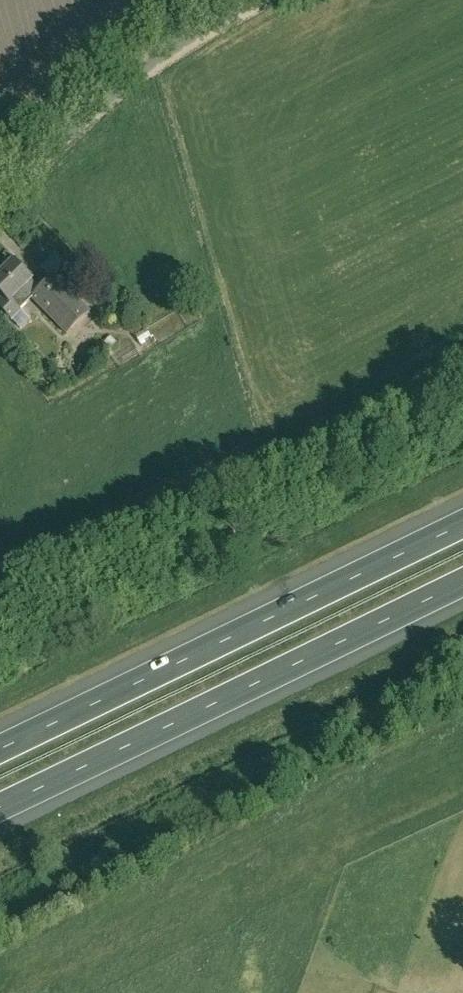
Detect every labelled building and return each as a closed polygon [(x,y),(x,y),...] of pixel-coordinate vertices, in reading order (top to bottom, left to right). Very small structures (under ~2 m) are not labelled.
[(39,289),(14,263),(0,277),(0,294),(4,299),(0,302),(0,308),(13,321),(22,312),(20,309),(31,298),(65,333),(88,311),(54,275),(39,289)] [(110,338),(105,342),(110,348),(115,343),(110,338)]
